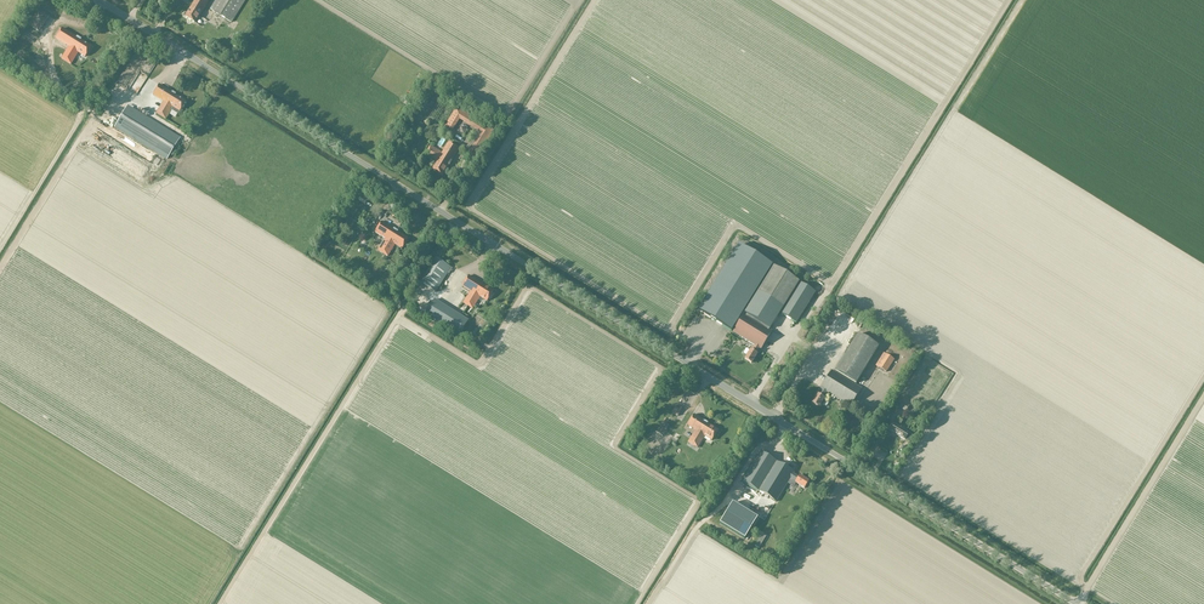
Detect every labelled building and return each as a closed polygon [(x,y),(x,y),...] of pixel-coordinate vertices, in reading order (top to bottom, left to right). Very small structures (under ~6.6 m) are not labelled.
[(185,17),(196,24),(210,0),(196,0),(185,17)] [(246,0),(216,0),(210,10),(232,23),(246,0)] [(40,33),(50,16),(37,8),(27,24),(40,33)] [(85,57),(92,47),(63,29),(56,39),(69,47),(62,59),(71,65),(78,53),(85,57)] [(33,81),(40,70),(26,62),(20,73),(33,81)] [(180,112),(186,102),(159,85),(153,95),(163,102),(156,113),(165,119),(173,108),(180,112)] [(128,107),(115,128),(167,160),(180,139),(128,107)] [(450,128),(458,115),(453,113),(445,125),(450,128)] [(464,138),(467,131),(461,127),(457,134),(464,138)] [(441,133),(437,138),(433,144),(436,146),(444,135),(441,133)] [(442,176),(459,149),(448,143),(442,154),(430,146),(424,156),(436,163),(432,170),(442,176)] [(113,159),(118,151),(104,144),(100,151),(113,159)] [(117,163),(123,167),(127,161),(121,157),(117,163)] [(366,224),(369,218),(363,214),(360,221),(366,224)] [(402,249),(409,239),(382,222),(376,233),(386,239),(379,251),(388,257),(395,245),(402,249)] [(815,293),(773,268),(761,288),(759,287),(772,266),(739,246),(698,311),(731,331),(734,327),(736,328),(733,333),(754,346),(751,351),(750,350),(744,360),(751,364),(757,354),(756,354),(759,349),(760,350),(772,331),(769,330),(779,313),(796,324),(815,293)] [(436,259),(421,284),(436,293),(448,273),(450,274),(453,269),(436,259)] [(487,301),(494,291),(469,276),(463,286),(471,292),(464,303),(473,309),(480,297),(487,301)] [(457,292),(455,296),(450,293),(446,299),(456,305),(461,295),(457,292)] [(435,300),(425,316),(459,337),(469,321),(464,318),(435,300)] [(850,407),(861,389),(836,374),(837,372),(856,384),(879,347),(858,334),(835,371),(836,371),(835,373),(832,371),(821,389),(822,390),(819,395),(818,394),(812,404),(819,408),(821,404),(824,406),(827,400),(824,398),(827,393),(850,407)] [(886,373),(894,360),(883,353),(875,366),(886,373)] [(900,398),(895,405),(905,411),(910,404),(900,398)] [(678,417),(682,411),(675,407),(671,413),(678,417)] [(712,441),(718,431),(694,415),(687,426),(696,431),(688,442),(697,448),(705,436),(712,441)] [(897,417),(888,431),(893,433),(892,434),(895,437),(896,437),(897,436),(904,440),(905,439),(909,442),(910,442),(909,442),(912,437),(908,434),(900,429),(895,426),(897,423),(899,424),(900,422),(901,423),(903,420),(902,420),(903,420),(897,416),(897,417)] [(661,439),(669,426),(663,422),(654,436),(661,439)] [(760,452),(742,482),(757,491),(776,502),(790,479),(795,482),(795,483),(804,489),(808,482),(799,476),(798,477),(793,474),(794,473),(775,462),(776,462),(760,452)] [(744,539),(757,519),(732,503),(719,524),(744,539)]
